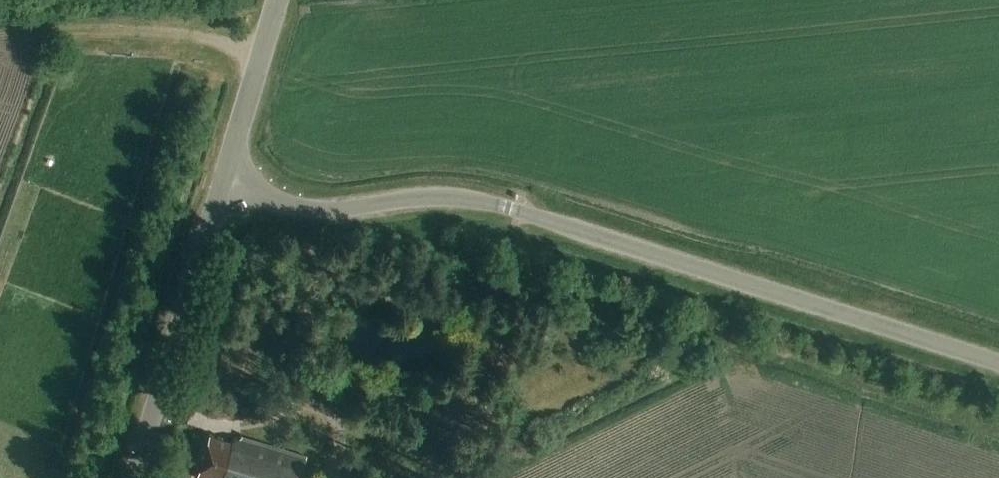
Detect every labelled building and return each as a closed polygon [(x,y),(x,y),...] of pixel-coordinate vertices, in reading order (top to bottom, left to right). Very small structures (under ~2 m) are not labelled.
[(305,455),(242,437),(230,440),(207,434),(194,477),(195,477),(298,477),(305,455)]
